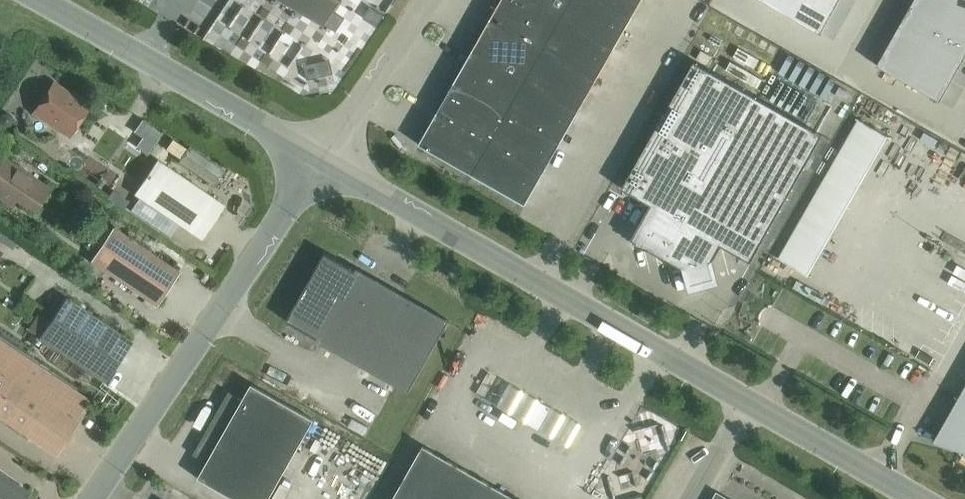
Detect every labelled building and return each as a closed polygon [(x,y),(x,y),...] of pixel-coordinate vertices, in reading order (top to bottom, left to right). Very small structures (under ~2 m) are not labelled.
[(323,23),(322,24),(324,26),(341,0),(289,0),(323,23)] [(543,173),(641,0),(501,0),(418,144),(472,175),(524,205),(543,173)] [(820,33),(839,0),(763,0),(820,33)] [(875,65),(939,101),(964,55),(964,0),(912,0),(875,65)] [(241,31),(252,39),(266,17),(255,10),(241,31)] [(716,64),(748,80),(753,70),(720,55),(716,64)] [(694,62),(622,188),(651,205),(641,222),(636,242),(635,245),(649,249),(666,259),(664,262),(665,263),(667,259),(683,269),(688,287),(716,279),(711,261),(721,244),(750,261),(822,135),(753,96),(694,62)] [(69,136),(89,107),(53,82),(33,112),(69,136)] [(837,105),(768,250),(797,264),(866,119),(837,105)] [(186,146),(176,160),(210,183),(220,168),(186,146)] [(12,205),(16,199),(34,211),(50,188),(3,157),(0,161),(0,197),(12,205)] [(224,205),(157,159),(134,194),(201,239),(224,205)] [(179,272),(112,228),(90,261),(157,305),(179,272)] [(4,244),(8,236),(0,231),(0,242),(4,244)] [(315,340),(408,392),(449,321),(356,268),(355,270),(324,252),(286,321),(316,338),(315,340)] [(65,297),(39,337),(105,382),(132,342),(65,297)] [(56,455),(78,421),(75,419),(89,399),(0,340),(0,418),(56,455)] [(365,381),(367,373),(348,368),(346,376),(365,381)] [(197,478),(235,498),(268,498),(314,419),(251,384),(242,400),(228,392),(193,454),(206,462),(197,478)] [(523,388),(511,410),(524,417),(536,395),(523,388)] [(935,441),(964,449),(964,389),(935,441)] [(551,408),(538,401),(527,422),(539,429),(551,408)] [(341,433),(317,479),(352,497),(376,452),(341,433)] [(422,446),(392,498),(517,498),(422,446)] [(0,471),(0,498),(26,498),(31,492),(0,471)] [(145,497),(123,489),(120,498),(144,498),(145,497)]
